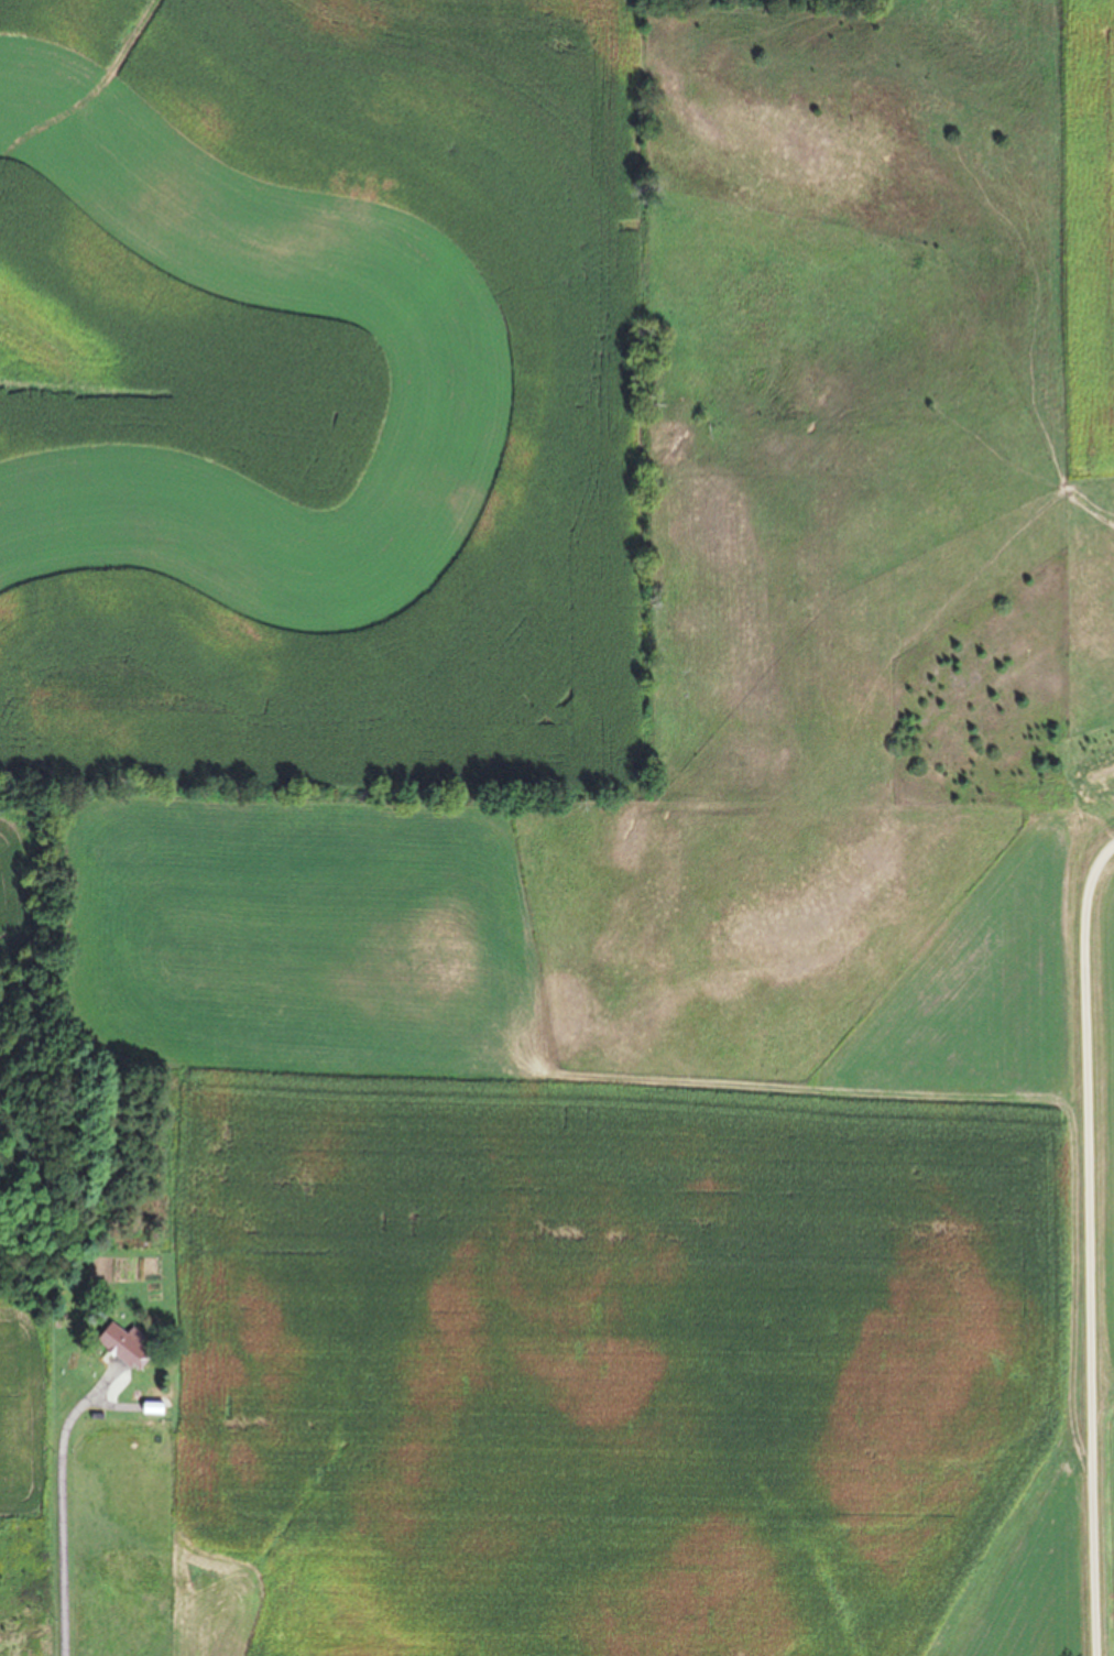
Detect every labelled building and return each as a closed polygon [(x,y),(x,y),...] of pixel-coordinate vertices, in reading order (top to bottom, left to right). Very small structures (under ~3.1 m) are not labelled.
[(92,1339),(121,1368),(140,1349),(111,1321),(92,1339)]
